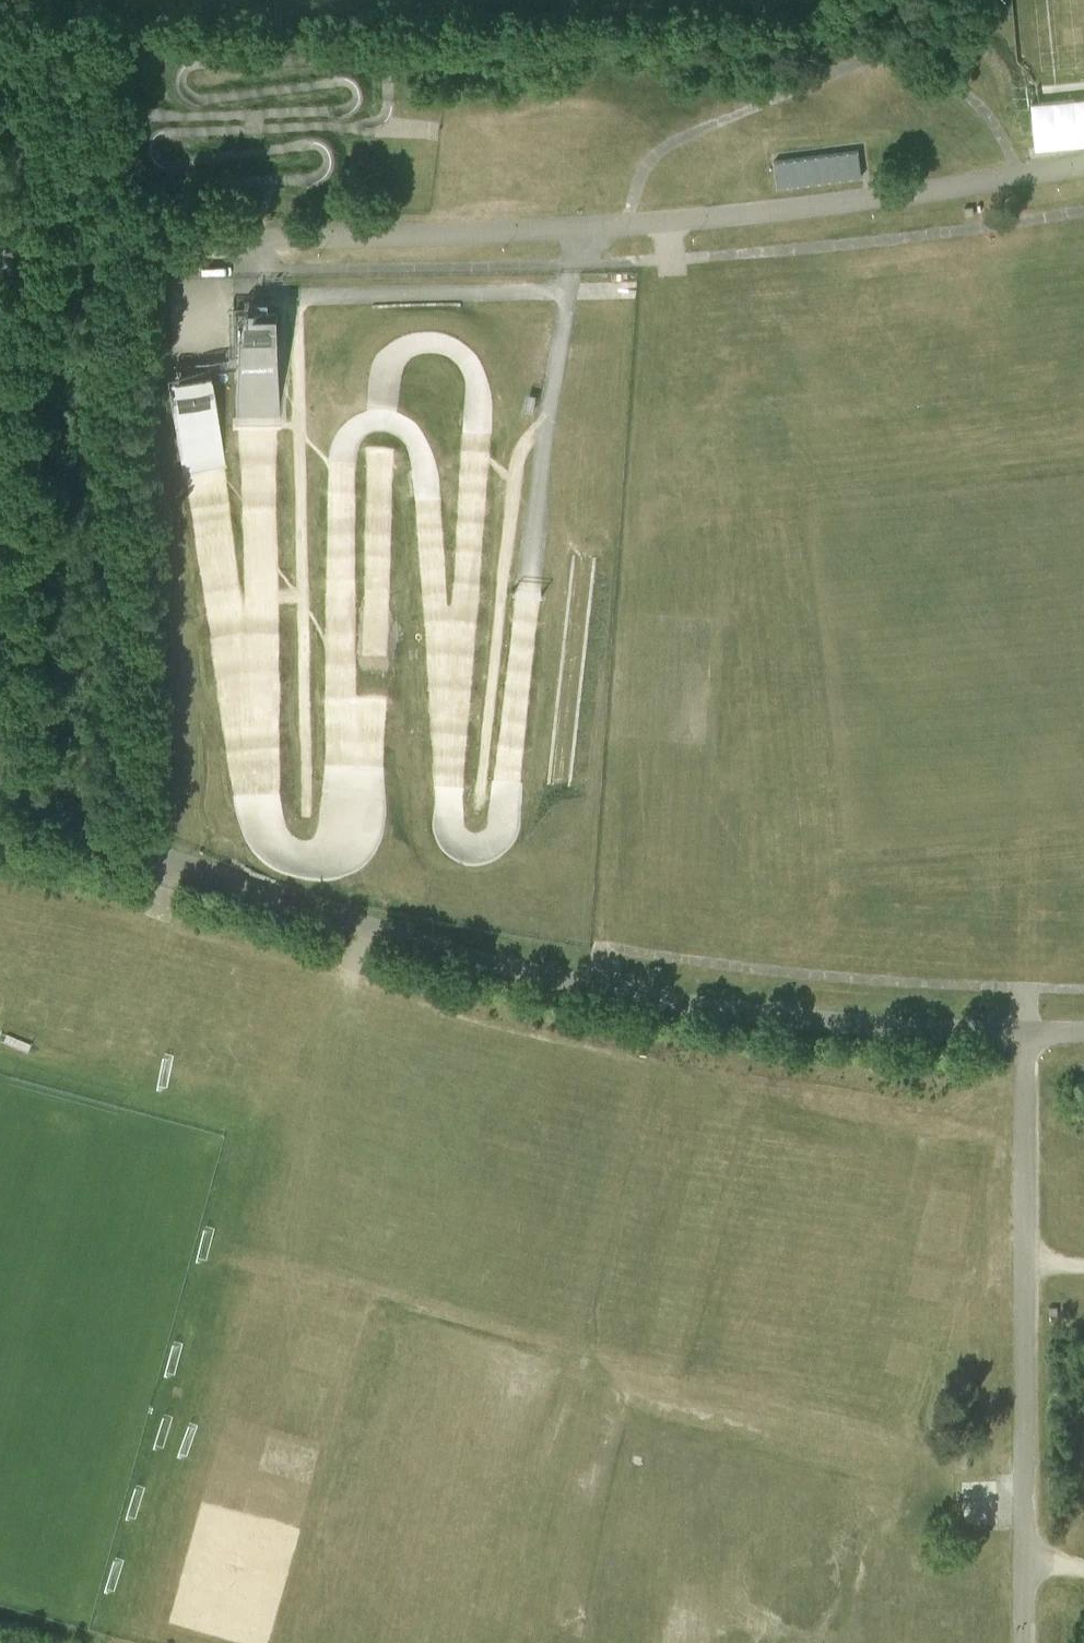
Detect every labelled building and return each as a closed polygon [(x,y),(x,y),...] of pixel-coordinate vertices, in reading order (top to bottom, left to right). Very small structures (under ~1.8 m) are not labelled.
[(1083,142),(1083,106),(1032,112),(1036,147),(1083,142)] [(774,161),(777,189),(863,178),(859,150),(774,161)] [(280,413),(275,303),(227,305),(229,350),(209,351),(210,367),(232,366),(234,415),(280,413)] [(184,472),(227,463),(205,363),(163,372),(184,472)] [(996,1479),(963,1480),(965,1523),(998,1522),(996,1479)]
